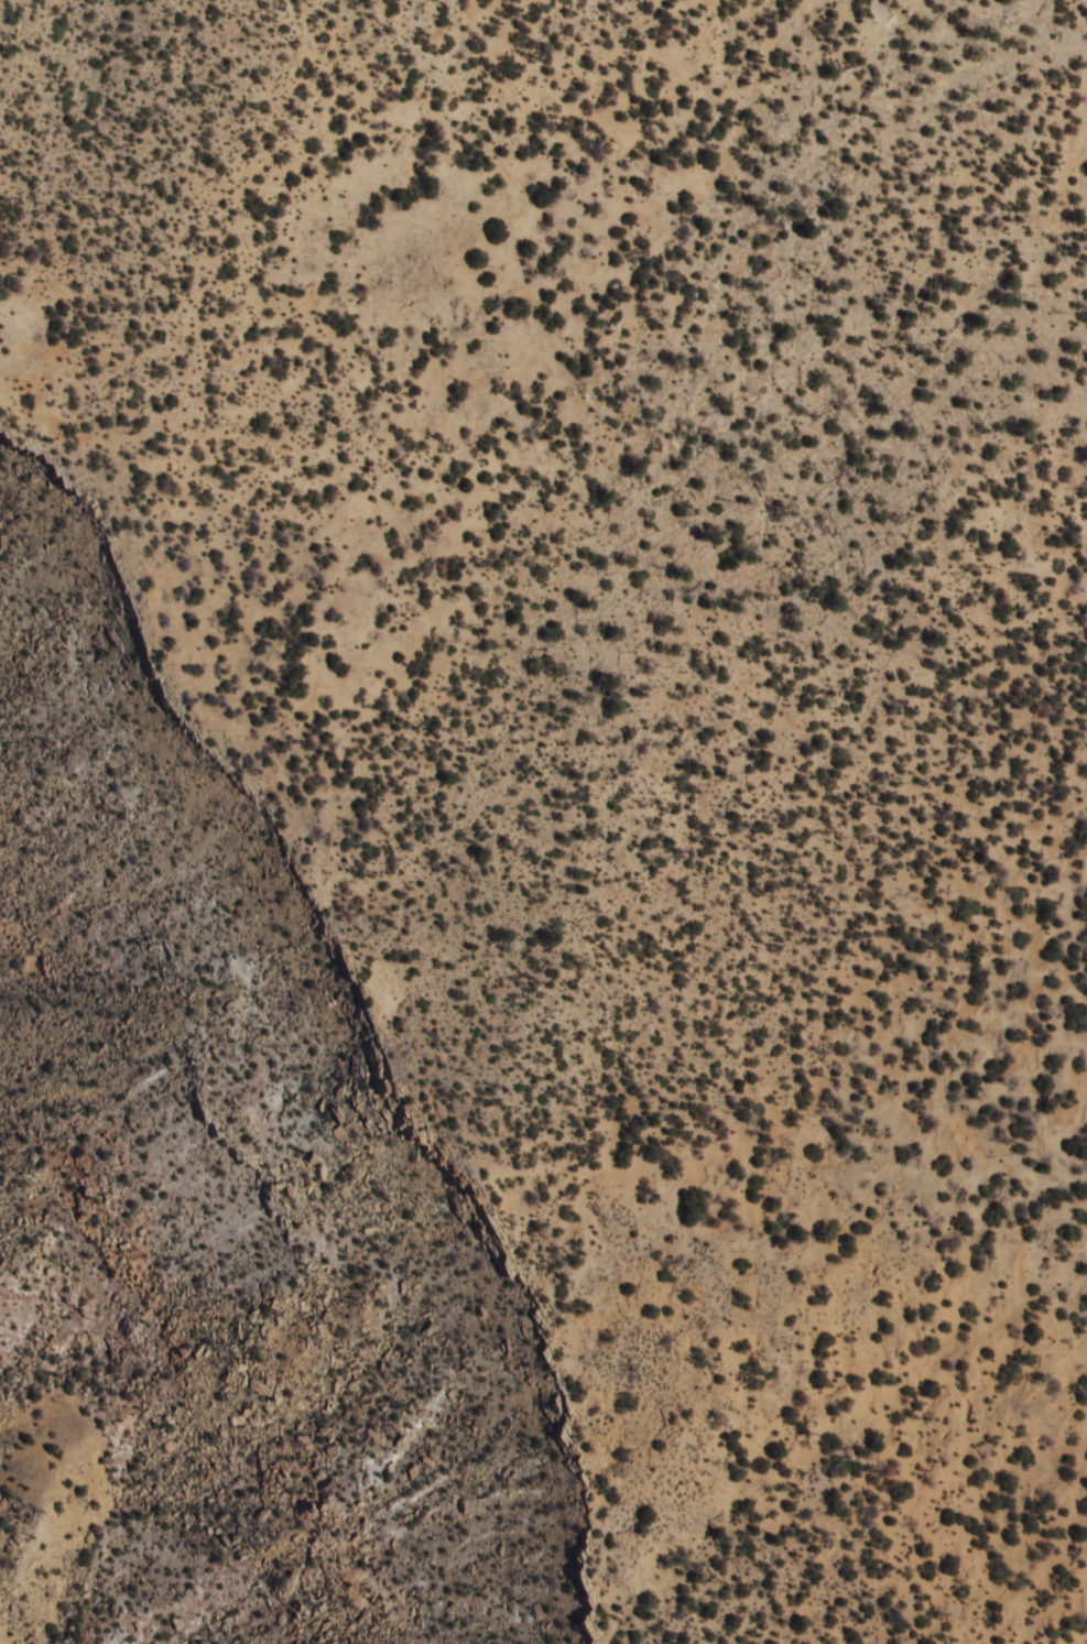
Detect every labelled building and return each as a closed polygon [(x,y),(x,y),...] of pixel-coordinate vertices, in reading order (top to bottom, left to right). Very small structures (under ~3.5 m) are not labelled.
[(894,864),(890,852),(875,857),(879,869),(894,864)] [(903,879),(911,876),(907,869),(899,873),(903,879)] [(825,1040),(838,1045),(844,1028),(832,1023),(825,1040)]
